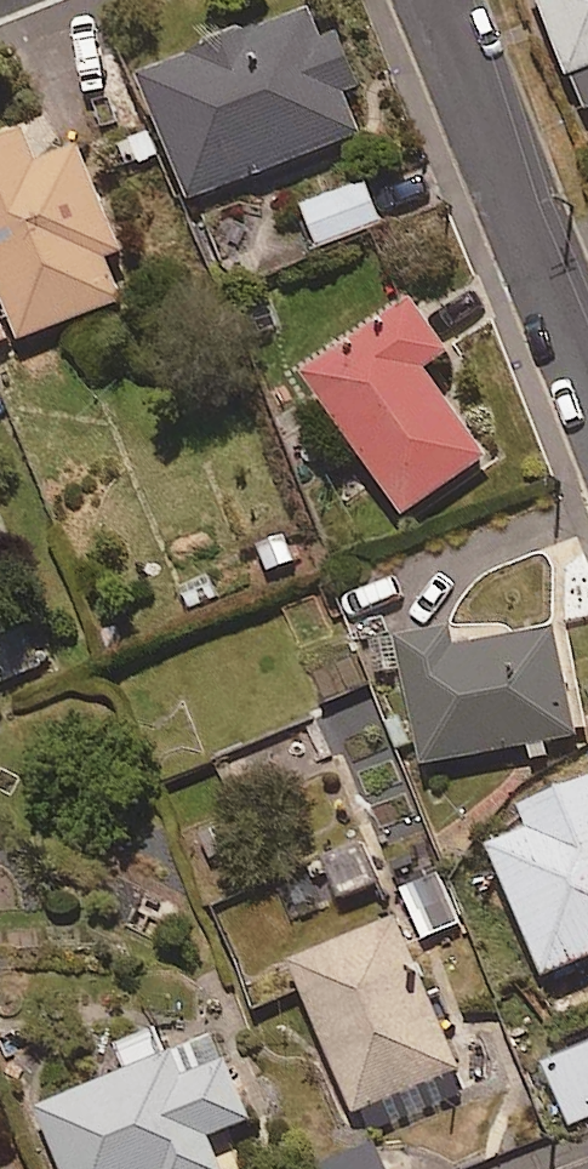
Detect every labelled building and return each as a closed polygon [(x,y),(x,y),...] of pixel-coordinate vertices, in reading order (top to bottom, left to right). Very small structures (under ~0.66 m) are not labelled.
[(567,78),(572,76),(584,109),(587,108),(587,0),(537,0),(567,78)] [(359,89),(337,33),(320,39),(308,7),(136,74),(185,201),(357,134),(342,95),(359,89)] [(33,162),(19,128),(0,136),(0,300),(16,341),(120,300),(103,258),(119,252),(76,145),(33,162)] [(384,222),(366,177),(297,204),(315,250),(384,222)] [(422,370),(446,352),(405,296),(299,373),(402,515),(484,456),(422,370)] [(54,657),(37,621),(0,638),(0,682),(54,657)] [(553,627),(454,651),(449,630),(393,643),(421,768),(577,732),(553,627)] [(518,808),(527,828),(486,845),(540,975),(587,955),(587,779),(518,808)] [(376,884),(359,842),(306,864),(323,906),(376,884)] [(456,922),(435,876),(401,891),(422,938),(456,922)] [(248,980),(260,1008),(300,991),(360,1132),(465,1088),(393,919),(288,963),(248,980)] [(258,1117),(224,1031),(37,1105),(63,1168),(226,1168),(213,1135),(258,1117)] [(587,1118),(587,1044),(543,1063),(569,1126),(587,1118)] [(371,1142),(305,1168),(382,1168),(371,1142)]
